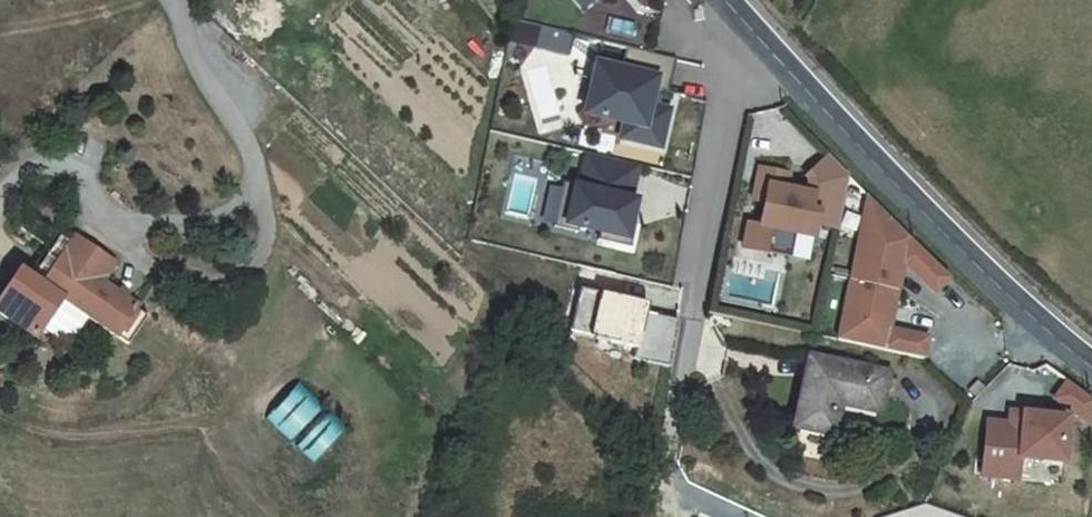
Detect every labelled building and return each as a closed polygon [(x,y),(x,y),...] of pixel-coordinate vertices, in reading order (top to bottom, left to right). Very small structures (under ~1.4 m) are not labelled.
[(531,43),(544,46),(548,28),(535,25),(531,43)] [(548,28),(544,46),(564,50),(568,32),(548,28)] [(668,90),(676,56),(626,45),(621,67),(596,61),(585,111),(624,120),(621,136),(661,144),(669,107),(659,105),(649,103),(653,87),(663,89),(668,90)] [(649,103),(659,105),(663,89),(653,87),(649,103)] [(840,167),(819,147),(797,170),(800,173),(798,186),(778,183),(779,168),(750,164),(745,197),(756,198),(752,221),(741,220),(737,245),(768,250),(772,226),(789,228),(807,231),(809,218),(831,221),(840,167)] [(629,199),(637,166),(586,152),(577,185),(562,181),(550,225),(573,231),(575,226),(595,231),(594,240),(626,248),(632,224),(628,223),(617,220),(622,198),(629,199)] [(929,288),(946,273),(903,236),(884,219),(861,194),(849,276),(897,284),(901,256),(929,288)] [(617,220),(628,223),(633,201),(629,199),(622,198),(617,220)] [(772,226),(768,250),(785,252),(789,228),(772,226)] [(43,280),(77,240),(67,231),(33,272),(43,280)] [(81,235),(77,240),(43,280),(33,272),(22,263),(0,290),(0,306),(30,331),(43,316),(61,295),(86,316),(112,338),(135,309),(98,280),(113,262),(81,235)] [(897,284),(849,276),(841,332),(927,350),(930,327),(891,323),(897,284)] [(668,366),(678,319),(647,311),(634,308),(636,299),(581,284),(569,327),(634,346),(632,356),(668,366)] [(61,295),(43,316),(69,337),(86,316),(61,295)] [(634,308),(647,311),(649,302),(636,299),(634,308)] [(792,429),(827,435),(833,402),(875,411),(885,372),(805,357),(792,429)] [(1087,419),(1089,395),(1064,377),(1051,394),(1087,419)] [(304,383),(272,415),(317,460),(349,428),(304,383)] [(1060,453),(1062,408),(1018,406),(1017,419),(1005,418),(982,417),(980,472),(1015,473),(1016,451),(1060,453)] [(1017,419),(1018,406),(1005,407),(1005,418),(1017,419)]
